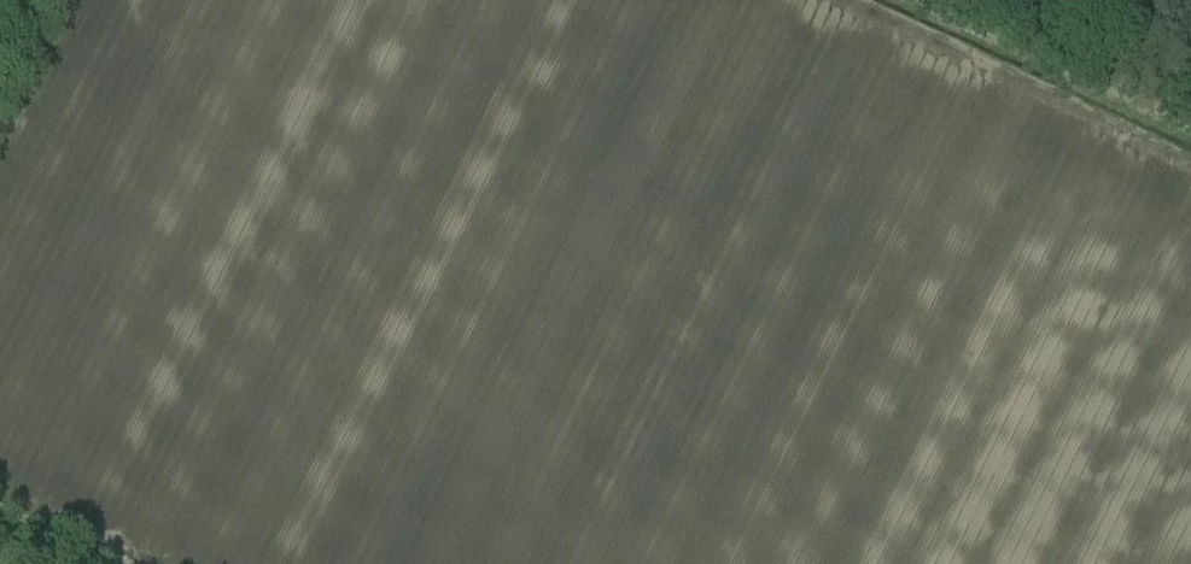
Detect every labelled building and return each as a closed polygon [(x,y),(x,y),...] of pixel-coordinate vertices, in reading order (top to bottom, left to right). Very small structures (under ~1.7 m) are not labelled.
[(849,81),(861,60),(850,54),(838,76),(849,81)]
